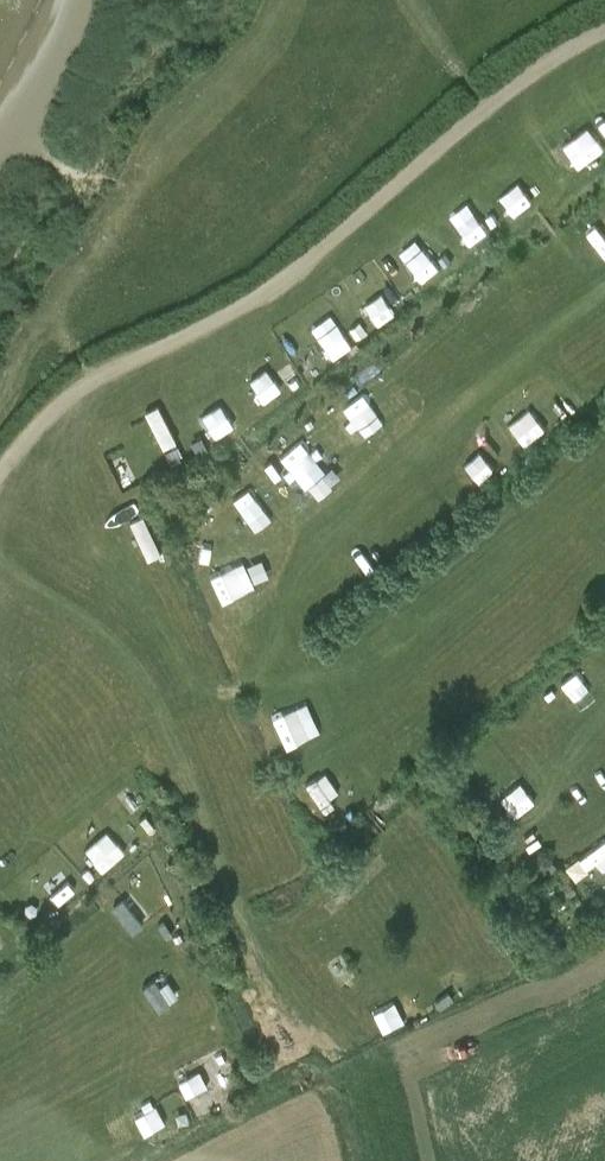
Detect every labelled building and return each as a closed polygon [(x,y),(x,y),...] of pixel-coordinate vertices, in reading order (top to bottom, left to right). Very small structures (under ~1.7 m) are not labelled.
[(599,220),(586,227),(604,262),(604,231),(599,220)] [(524,444),(543,426),(530,413),(511,431),(524,444)] [(285,710),(265,720),(277,743),(297,732),(285,710)] [(578,885),(604,864),(604,840),(602,836),(563,866),(578,885)] [(149,978),(137,986),(155,1012),(167,1003),(149,978)] [(385,1033),(409,1022),(397,996),(373,1007),(385,1033)]
